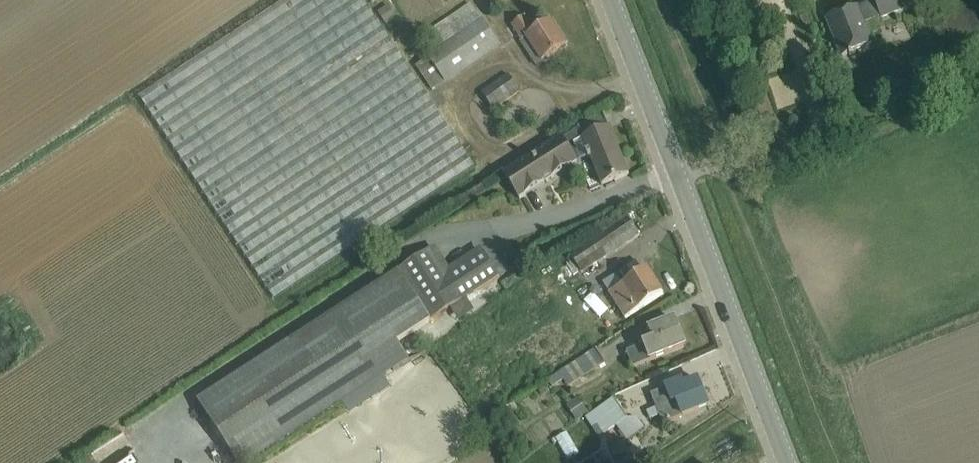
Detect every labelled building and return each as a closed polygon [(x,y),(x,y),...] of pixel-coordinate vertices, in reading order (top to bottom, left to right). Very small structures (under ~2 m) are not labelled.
[(474,167),(363,0),(286,0),(138,98),(273,300),(474,167)] [(827,18),(841,57),(875,44),(868,23),(908,7),(905,0),(874,0),(827,18)] [(441,50),(482,22),(476,12),(470,4),(429,32),(434,40),(441,50)] [(385,25),(397,17),(389,5),(378,13),(385,25)] [(536,32),(526,17),(511,26),(521,41),(520,42),(536,68),(568,47),(551,21),(536,32)] [(482,22),(441,50),(416,67),(432,91),(444,83),(446,86),(502,48),(483,21),(482,22)] [(494,111),(520,93),(508,75),(481,93),(494,111)] [(578,128),(564,138),(579,163),(590,157),(601,187),(629,176),(605,117),(578,128)] [(519,201),(578,163),(562,139),(503,175),(519,201)] [(575,252),(588,271),(640,237),(626,217),(575,252)] [(500,277),(482,248),(449,269),(435,248),(197,401),(237,462),(253,462),(343,405),(349,414),(390,388),(385,378),(410,362),(398,344),(451,309),(458,320),(473,310),(466,299),(500,277)] [(603,283),(609,294),(625,320),(664,295),(648,270),(623,286),(616,275),(603,283)] [(646,344),(645,341),(638,344),(639,348),(627,353),(633,369),(685,348),(675,322),(649,332),(653,342),(646,344)] [(606,364),(596,350),(547,381),(550,386),(556,383),(558,385),(565,381),(569,387),(606,364)] [(651,396),(656,409),(647,413),(650,420),(659,416),(662,424),(681,416),(681,417),(709,406),(699,382),(685,387),(683,383),(651,396)] [(577,422),(589,413),(579,398),(566,407),(577,422)] [(616,426),(627,441),(645,429),(637,418),(627,418),(614,399),(586,418),(592,429),(597,425),(604,435),(616,426)] [(556,440),(568,460),(578,454),(567,433),(556,440)] [(140,453),(124,462),(146,462),(140,453)]
